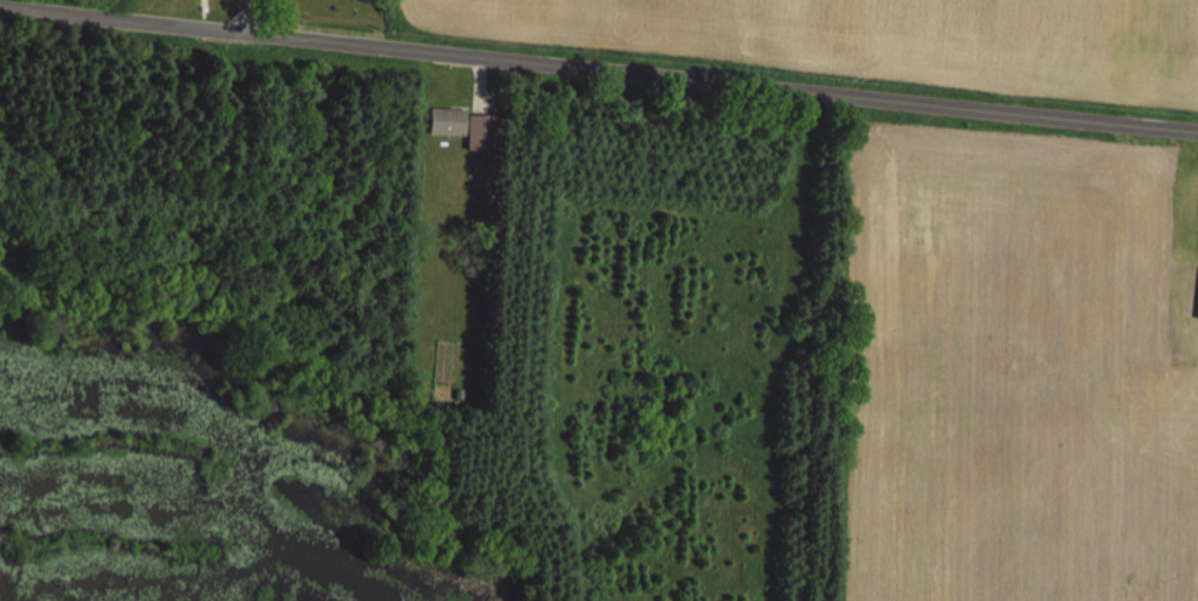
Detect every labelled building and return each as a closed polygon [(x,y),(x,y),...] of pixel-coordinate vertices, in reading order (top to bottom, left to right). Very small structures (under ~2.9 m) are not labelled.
[(432,134),(467,134),(467,108),(432,108),(432,134)] [(470,114),(470,151),(500,151),(500,114),(470,114)]
